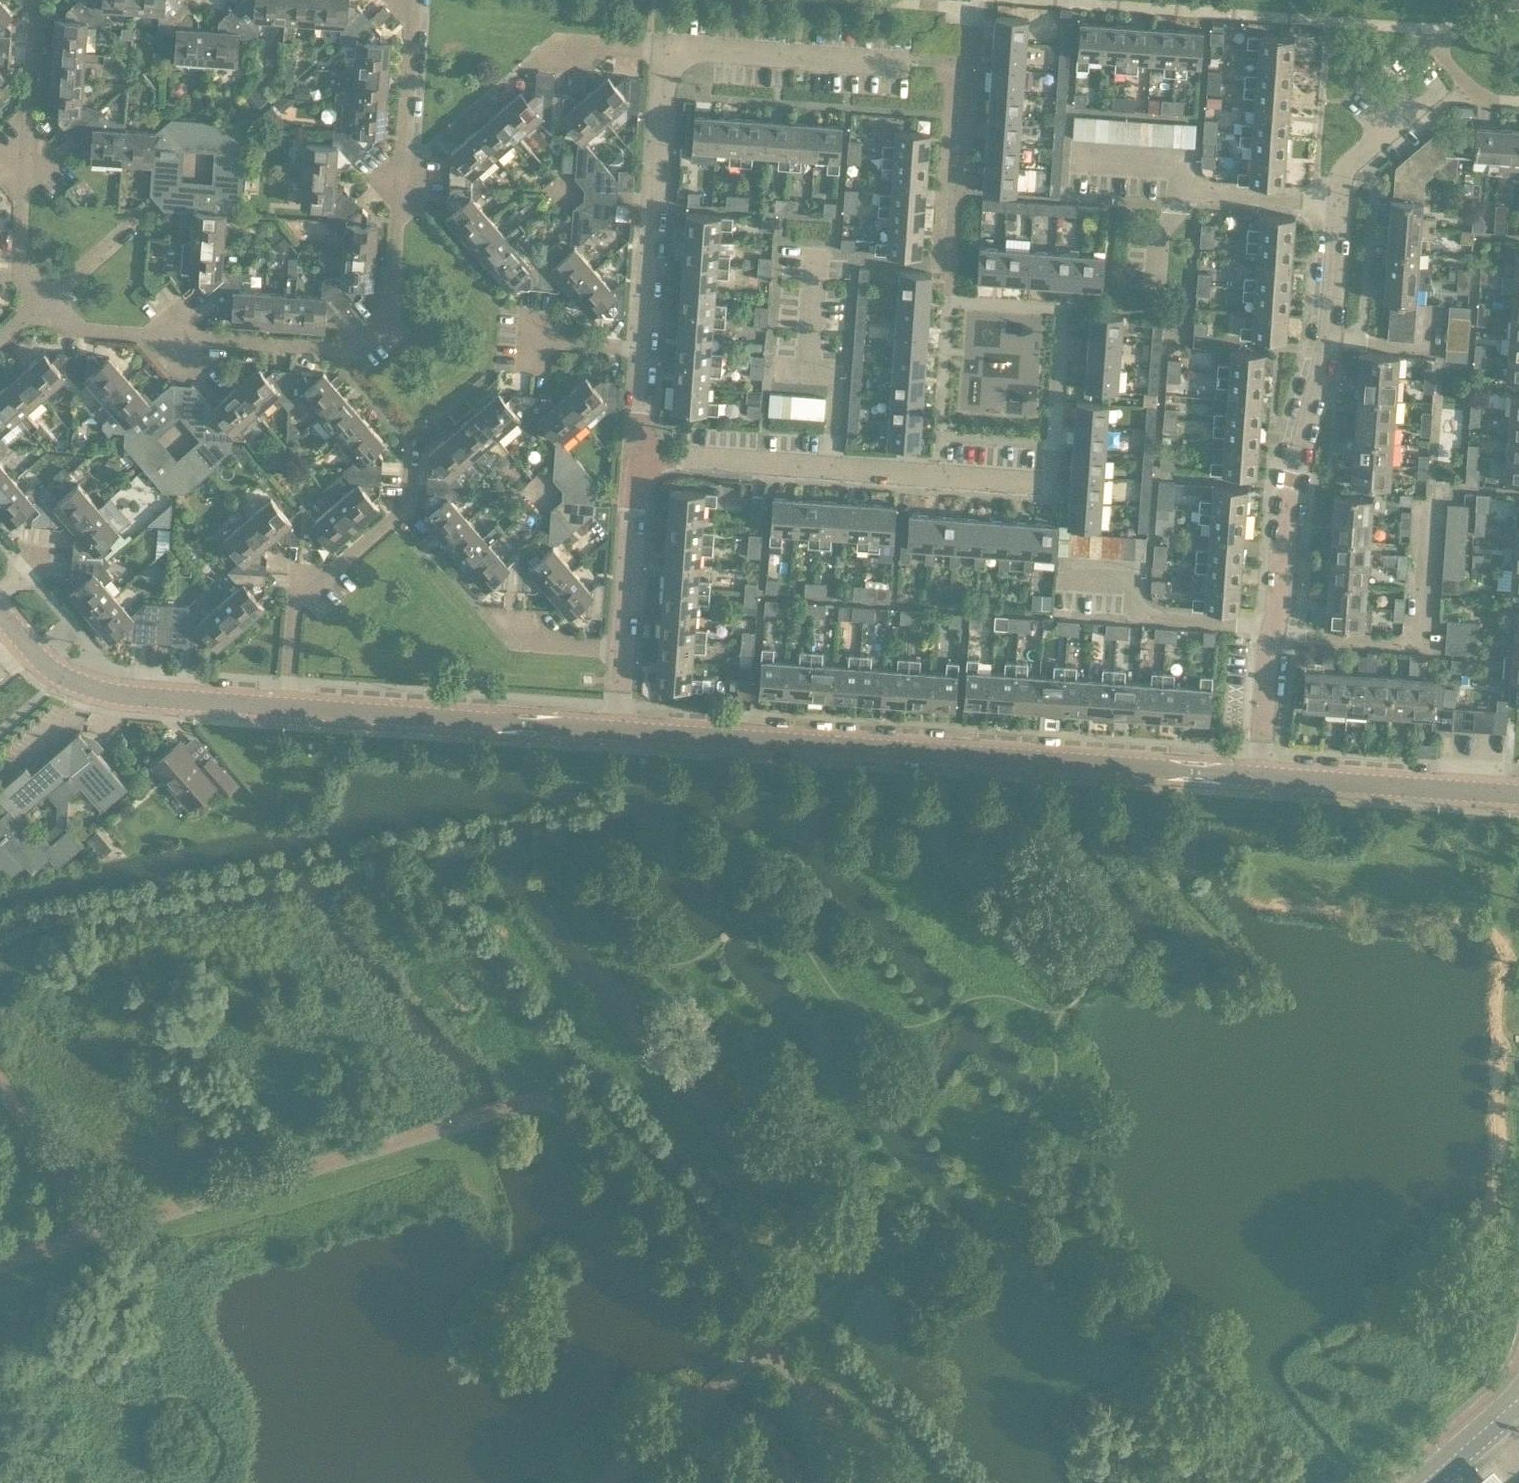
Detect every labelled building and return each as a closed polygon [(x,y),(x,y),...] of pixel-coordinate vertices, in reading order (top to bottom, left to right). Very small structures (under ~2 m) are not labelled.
[(11,13),(0,0),(0,44),(9,45),(10,26),(4,19),(11,13)] [(105,25),(84,0),(74,0),(66,8),(65,17),(56,17),(53,47),(84,49),(86,24),(105,25)] [(133,0),(84,0),(105,25),(107,6),(133,8),(133,0)] [(133,8),(158,10),(157,30),(187,3),(184,0),(133,0),(133,8)] [(285,0),(240,0),(231,7),(257,37),(258,18),(284,19),(285,0)] [(316,0),(285,0),(284,19),(282,39),(292,39),(294,20),(315,22),(316,0)] [(347,0),(316,0),(315,22),(341,24),(339,42),(369,17),(357,3),(347,3),(347,0)] [(198,27),(198,17),(187,3),(157,30),(176,31),(174,57),(205,59),(208,28),(198,27)] [(237,36),(257,37),(231,7),(218,19),(217,29),(208,28),(205,59),(235,62),(237,36)] [(1061,8),(1060,20),(1063,20),(1064,20),(1070,21),(1071,8),(1061,8)] [(1029,18),(1026,18),(996,16),(994,41),(1027,43),(1029,18)] [(380,40),(380,31),(369,17),(339,42),(339,43),(358,44),(356,69),(387,72),(390,41),(380,40)] [(1070,21),(1064,20),(1063,20),(1062,37),(1072,38),(1073,21),(1070,21)] [(1102,57),(1105,22),(1079,20),(1076,67),(1088,68),(1089,56),(1102,57)] [(1212,31),(1221,31),(1222,21),(1213,20),(1212,31)] [(1126,70),(1130,24),(1105,22),(1102,57),(1116,58),(1115,69),(1126,70)] [(1151,61),(1154,25),(1130,24),(1126,70),(1137,71),(1138,60),(1151,61)] [(1175,74),(1178,27),(1154,25),(1151,61),(1164,61),(1164,73),(1175,74)] [(1200,64),(1202,29),(1178,27),(1175,74),(1186,74),(1186,63),(1200,64)] [(1223,43),(1224,32),(1221,31),(1212,31),(1211,31),(1210,43),(1223,43)] [(1294,36),(1271,35),(1248,33),(1247,44),(1259,45),(1258,58),(1293,61),(1294,36)] [(1025,68),(1027,43),(994,41),(993,66),(1025,68)] [(9,45),(0,44),(0,82),(7,76),(0,69),(8,62),(9,45)] [(1070,62),(1071,46),(1061,45),(1060,61),(1070,62)] [(103,51),(84,49),(53,47),(51,77),(82,81),(84,59),(103,60),(103,51)] [(1291,86),(1293,61),(1258,58),(1257,72),(1245,71),(1244,82),(1291,86)] [(1023,93),(1025,68),(993,66),(991,91),(1023,93)] [(385,102),(387,72),(356,69),(354,91),(336,90),(335,99),(343,99),(385,102)] [(1068,86),(1069,70),(1060,69),(1058,86),(1068,86)] [(1221,81),(1221,70),(1208,69),(1207,81),(1221,81)] [(621,76),(613,83),(607,75),(584,95),(604,119),(624,102),(631,110),(637,111),(640,78),(621,76)] [(80,107),(82,81),(51,77),(49,108),(59,109),(59,119),(72,134),(99,110),(99,108),(80,107)] [(1220,93),(1221,81),(1207,81),(1206,92),(1220,93)] [(1289,110),(1291,86),(1244,82),(1243,93),(1255,94),(1254,107),(1289,110)] [(295,86),(294,96),(308,97),(309,87),(295,86)] [(256,87),(242,99),(253,111),(267,100),(256,87)] [(533,92),(526,98),(519,90),(496,110),(517,134),(536,117),(549,132),(552,93),(533,92)] [(1022,118),(1023,93),(991,91),(989,116),(1022,118)] [(1085,106),(1086,93),(1074,92),(1074,105),(1085,106)] [(576,102),(570,94),(552,93),(549,132),(563,119),(581,139),(604,119),(584,95),(576,102)] [(1066,111),(1068,96),(1058,95),(1056,110),(1066,111)] [(1123,109),(1124,96),(1112,95),(1112,108),(1123,109)] [(1134,109),(1135,96),(1124,96),(1123,109),(1134,109)] [(1207,96),(1206,106),(1219,107),(1219,97),(1207,96)] [(1171,112),(1171,99),(1161,98),(1160,111),(1171,112)] [(383,133),(385,102),(343,99),(341,125),(333,125),(359,153),(372,142),(373,132),(383,133)] [(1181,113),(1182,100),(1171,99),(1171,112),(1181,113)] [(289,125),(271,104),(260,113),(270,125),(287,126),(289,125)] [(1287,135),(1289,110),(1254,107),(1253,121),(1241,120),(1240,131),(1287,135)] [(105,114),(99,113),(99,110),(72,134),(82,147),(92,147),(91,157),(123,159),(125,129),(124,129),(125,121),(110,120),(105,114)] [(529,149),(517,134),(496,110),(474,130),(494,153),(510,140),(523,154),(529,149)] [(716,149),(719,116),(693,114),(690,160),(702,160),(703,148),(716,149)] [(739,163),(743,117),(719,116),(716,149),(729,150),(728,162),(739,163)] [(1020,144),(1022,118),(989,116),(987,142),(1020,144)] [(1084,139),(1086,117),(1076,116),(1074,138),(1084,139)] [(193,145),(195,118),(171,117),(164,123),(182,144),(193,145)] [(765,153),(767,119),(743,117),(739,163),(751,164),(752,152),(765,153)] [(1095,140),(1097,117),(1086,117),(1084,139),(1095,140)] [(1106,140),(1108,118),(1097,117),(1095,140),(1106,140)] [(205,146),(207,119),(195,118),(193,145),(205,146)] [(1117,141),(1119,119),(1108,118),(1106,140),(1117,141)] [(1216,130),(1217,119),(1204,118),(1204,129),(1216,130)] [(237,128),(232,121),(207,119),(205,146),(215,146),(237,128)] [(789,167),(792,121),(767,119),(765,153),(778,154),(778,166),(789,167)] [(1064,136),(1065,120),(1056,119),(1055,135),(1064,136)] [(1129,142),(1131,119),(1119,119),(1117,141),(1129,142)] [(1140,142),(1142,120),(1131,119),(1129,142),(1140,142)] [(1152,143),(1153,121),(1142,120),(1140,142),(1152,143)] [(814,157),(816,123),(792,121),(789,167),(800,167),(800,156),(814,157)] [(1163,144),(1164,122),(1153,121),(1152,143),(1163,144)] [(1174,145),(1175,122),(1164,122),(1163,144),(1174,145)] [(1184,145),(1186,123),(1175,122),(1174,145),(1184,145)] [(837,170),(841,124),(816,123),(814,157),(827,157),(826,170),(837,170)] [(1194,145),(1196,123),(1186,123),(1184,145),(1194,145)] [(345,165),(359,153),(333,125),(332,143),(305,141),(303,172),(335,175),(335,164),(345,165)] [(1473,157),(1475,127),(1442,125),(1433,133),(1454,156),(1473,157)] [(1498,172),(1501,127),(1475,125),(1475,127),(1473,157),(1488,158),(1487,171),(1498,172)] [(177,171),(178,146),(161,126),(156,131),(125,129),(123,159),(152,161),(150,191),(151,193),(177,171)] [(1501,127),(1498,172),(1508,173),(1508,168),(1518,169),(1518,128),(1501,127)] [(929,156),(930,131),(896,129),(895,142),(883,142),(882,153),(929,156)] [(1216,142),(1216,130),(1204,129),(1203,141),(1216,142)] [(474,171),(494,153),(474,130),(450,151),(456,158),(449,165),(447,183),(487,186),(474,171)] [(243,162),(245,137),(240,131),(218,149),(218,160),(243,162)] [(1285,159),(1287,135),(1240,131),(1240,142),(1252,143),(1251,157),(1285,159)] [(1445,164),(1454,156),(1433,133),(1424,140),(1445,164)] [(861,151),(861,140),(849,139),(848,150),(861,151)] [(1435,172),(1445,164),(1424,140),(1415,148),(1435,172)] [(1018,168),(1020,144),(987,142),(985,165),(1018,168)] [(601,162),(585,144),(576,143),(574,170),(582,179),(601,162)] [(1063,160),(1064,145),(1054,144),(1053,160),(1063,160)] [(1426,180),(1435,172),(1415,148),(1405,157),(1426,180)] [(860,162),(861,151),(848,150),(847,161),(860,162)] [(927,181),(929,156),(882,153),(882,164),(894,165),(893,179),(927,181)] [(1213,167),(1214,154),(1202,154),(1201,166),(1213,167)] [(1283,184),(1285,159),(1251,157),(1250,170),(1238,169),(1237,181),(1283,184)] [(1424,201),(1426,180),(1405,157),(1396,165),(1394,199),(1424,201)] [(242,173),(243,162),(218,160),(217,172),(242,173)] [(616,189),(617,179),(607,169),(601,162),(582,179),(589,187),(616,189)] [(1016,192),(1018,168),(985,165),(984,190),(1016,192)] [(633,171),(607,169),(617,179),(616,189),(632,190),(633,171)] [(1061,185),(1062,169),(1052,169),(1051,185),(1061,185)] [(241,197),(242,173),(217,172),(216,183),(234,204),(241,197)] [(334,184),(335,175),(303,172),(301,203),(327,205),(326,225),(356,199),(344,185),(334,184)] [(925,205),(927,181),(893,179),(892,192),(880,191),(879,202),(925,205)] [(473,199),(487,186),(447,183),(446,202),(453,209),(445,215),(466,239),(490,219),(473,199)] [(230,207),(212,186),(187,184),(162,206),(165,208),(193,210),(191,240),(191,241),(223,244),(225,211),(230,207)] [(857,200),(858,189),(845,188),(844,199),(857,200)] [(698,205),(699,192),(688,191),(687,204),(698,205)] [(736,207),(737,194),(726,194),(725,207),(736,207)] [(746,208),(747,195),(737,194),(736,207),(746,208)] [(785,211),(785,198),(774,197),(773,210),(785,211)] [(796,212),(797,199),(785,198),(785,211),(796,212)] [(998,209),(999,199),(982,198),(982,208),(998,209)] [(366,222),(367,212),(356,199),(326,225),(345,226),(343,251),(374,253),(376,223),(366,222)] [(856,211),(857,200),(844,199),(844,210),(856,211)] [(1424,201),(1394,199),(1391,199),(1390,223),(1435,226),(1436,216),(1422,215),(1424,201)] [(614,211),(615,202),(588,200),(580,207),(597,226),(614,211)] [(1023,211),(1024,201),(1008,200),(1007,210),(1023,211)] [(834,214),(835,201),(823,201),(822,214),(834,214)] [(923,230),(925,205),(879,202),(878,213),(890,214),(889,227),(923,230)] [(1048,212),(1049,203),(1030,202),(1029,211),(1048,212)] [(1074,214),(1074,205),(1055,203),(1054,213),(1074,214)] [(1107,207),(1098,207),(1084,205),(1083,215),(1107,217),(1107,207)] [(577,243),(597,226),(580,207),(571,214),(570,242),(577,243)] [(731,226),(732,215),(686,212),(684,236),(719,239),(720,225),(731,226)] [(1214,234),(1215,213),(1202,213),(1201,222),(1200,233),(1214,234)] [(1293,240),(1295,215),(1261,213),(1260,226),(1248,225),(1247,236),(1293,240)] [(773,230),(774,218),(761,217),(760,229),(773,230)] [(517,222),(503,234),(490,219),(466,239),(485,262),(510,241),(523,229),(517,222)] [(1506,233),(1507,220),(1494,219),(1493,232),(1506,233)] [(281,233),(273,223),(265,230),(273,239),(281,233)] [(1434,237),(1435,226),(1390,223),(1387,248),(1420,251),(1421,236),(1434,237)] [(922,254),(923,230),(889,227),(888,241),(876,240),(875,251),(922,254)] [(1473,242),(1473,230),(1461,229),(1460,241),(1473,242)] [(1213,245),(1214,234),(1200,233),(1199,244),(1213,245)] [(285,236),(274,245),(280,252),(291,243),(285,236)] [(718,252),(719,239),(684,236),(682,261),(728,265),(729,252),(718,252)] [(1291,265),(1293,240),(1247,236),(1246,247),(1258,248),(1257,262),(1291,265)] [(530,258),(514,237),(510,241),(485,262),(506,285),(509,282),(515,289),(519,286),(539,287),(541,249),(530,258)] [(853,249),(854,238),(842,237),(841,248),(853,249)] [(191,241),(191,240),(183,240),(181,271),(198,272),(198,281),(211,296),(239,271),(239,270),(221,269),(223,244),(191,241)] [(573,245),(566,251),(557,240),(544,252),(541,249),(539,287),(556,289),(564,282),(571,290),(594,269),(573,245)] [(1002,280),(1004,248),(980,246),(977,278),(1002,280)] [(1027,282),(1030,250),(1004,248),(1002,280),(1027,282)] [(1419,266),(1420,251),(1387,248),(1386,273),(1432,277),(1432,267),(1419,266)] [(1518,271),(1518,249),(1513,248),(1513,260),(1505,260),(1504,270),(1518,271)] [(1052,284),(1055,252),(1030,250),(1027,282),(1052,284)] [(372,284),(374,253),(343,251),(341,277),(322,276),(347,306),(362,293),(362,283),(372,284)] [(1078,285),(1080,254),(1055,252),(1052,284),(1078,285)] [(1102,287),(1104,255),(1080,254),(1078,285),(1102,287)] [(770,267),(771,257),(758,256),(757,266),(770,267)] [(1490,269),(1491,257),(1481,257),(1480,269),(1490,269)] [(728,275),(728,265),(682,261),(680,285),(715,288),(716,274),(728,275)] [(1289,289),(1291,265),(1257,262),(1256,275),(1244,274),(1244,286),(1289,289)] [(769,278),(770,267),(757,266),(756,277),(769,278)] [(1470,280),(1470,268),(1458,267),(1457,279),(1470,280)] [(618,281),(610,288),(594,269),(571,290),(590,312),(598,306),(605,314),(622,315),(624,282),(618,281)] [(930,297),(932,272),(900,269),(898,295),(930,297)] [(1489,281),(1490,269),(1480,269),(1479,280),(1489,281)] [(264,291),(238,289),(239,271),(211,296),(223,310),(232,310),(231,320),(263,323),(264,291)] [(1210,283),(1211,272),(1198,271),(1197,282),(1210,283)] [(1512,271),(1511,292),(1518,293),(1518,271),(1512,271)] [(1431,288),(1432,277),(1386,273),(1383,300),(1390,300),(1416,302),(1417,287),(1431,288)] [(295,293),(296,274),(287,274),(285,292),(264,291),(263,323),(293,325),(295,293)] [(334,317),(347,306),(322,276),(321,294),(295,293),(293,325),(323,327),(324,317),(334,317)] [(868,294),(869,277),(860,276),(858,293),(868,294)] [(1469,292),(1470,280),(1457,279),(1456,291),(1469,292)] [(1209,294),(1210,283),(1197,282),(1196,293),(1209,294)] [(714,301),(715,288),(680,285),(678,310),(725,314),(726,302),(714,301)] [(1288,314),(1289,289),(1244,286),(1243,297),(1254,298),(1253,311),(1288,314)] [(1511,292),(1509,314),(1518,315),(1518,293),(1511,292)] [(928,322),(930,297),(898,295),(897,319),(928,322)] [(1415,314),(1416,302),(1390,300),(1389,312),(1415,314)] [(1488,301),(1478,300),(1477,300),(1476,311),(1487,312),(1488,301)] [(866,318),(867,302),(858,301),(857,317),(866,318)] [(767,317),(767,305),(754,304),(753,316),(767,317)] [(1470,317),(1471,306),(1449,305),(1448,315),(1470,317)] [(724,325),(725,314),(678,310),(677,335),(712,338),(713,324),(724,325)] [(1286,338),(1288,314),(1253,311),(1252,324),(1241,323),(1240,335),(1286,338)] [(1486,324),(1487,312),(1476,311),(1476,323),(1486,324)] [(1414,326),(1415,314),(1389,312),(1388,325),(1414,326)] [(1121,341),(1121,340),(1123,315),(1090,313),(1088,338),(1121,341)] [(1509,314),(1508,335),(1518,336),(1518,315),(1509,314)] [(1470,327),(1470,317),(1448,315),(1448,326),(1470,327)] [(766,328),(767,317),(753,316),(753,327),(766,328)] [(1161,334),(1162,318),(1153,317),(1152,334),(1161,334)] [(927,346),(928,322),(897,319),(895,344),(927,346)] [(1206,332),(1207,321),(1194,321),(1194,332),(1206,332)] [(1413,339),(1414,326),(1388,325),(1387,337),(1413,339)] [(864,343),(865,327),(856,326),(855,342),(864,343)] [(1469,339),(1470,327),(1448,326),(1447,337),(1469,339)] [(711,349),(712,338),(677,335),(675,359),(721,363),(722,350),(711,349)] [(1508,335),(1506,357),(1518,358),(1518,336),(1508,335)] [(1468,349),(1469,339),(1447,337),(1446,347),(1468,349)] [(1121,340),(1121,341),(1088,338),(1086,363),(1119,365),(1121,346),(1128,347),(1129,340),(1121,340)] [(746,341),(745,349),(764,350),(764,347),(765,343),(746,341)] [(1160,359),(1161,343),(1152,342),(1143,342),(1142,357),(1150,357),(1150,358),(1160,359)] [(1484,355),(1485,343),(1475,343),(1474,355),(1484,355)] [(925,371),(927,346),(895,344),(893,369),(925,371)] [(1467,360),(1468,349),(1446,347),(1445,358),(1467,360)] [(1264,375),(1265,350),(1230,348),(1229,361),(1218,360),(1217,371),(1264,375)] [(862,368),(863,351),(854,351),(853,367),(862,368)] [(57,352),(50,359),(44,352),(20,372),(41,396),(61,378),(73,392),(76,354),(57,352)] [(1397,377),(1399,354),(1359,352),(1358,375),(1397,377)] [(101,363),(95,355),(76,354),(73,392),(86,380),(103,400),(129,378),(109,356),(101,363)] [(763,366),(764,355),(751,354),(750,365),(763,366)] [(1483,365),(1484,355),(1474,355),(1473,365),(1483,365)] [(1506,357),(1505,380),(1518,381),(1518,358),(1506,357)] [(1181,370),(1182,359),(1169,358),(1168,369),(1181,370)] [(720,373),(721,363),(675,359),(673,385),(707,387),(709,372),(720,373)] [(1117,390),(1119,365),(1086,363),(1085,388),(1117,390)] [(762,377),(763,366),(750,365),(749,376),(762,377)] [(290,407),(291,368),(274,366),(265,374),(258,366),(235,386),(256,410),(276,393),(289,408),(290,407)] [(1158,384),(1159,367),(1150,367),(1149,383),(1158,384)] [(315,378),(307,370),(291,368),(290,407),(303,396),(320,415),(343,396),(322,372),(315,378)] [(1435,380),(1435,368),(1425,368),(1424,379),(1435,380)] [(923,396),(925,371),(893,369),(891,393),(923,396)] [(1180,381),(1181,370),(1168,369),(1167,379),(1180,381)] [(1262,399),(1264,375),(1217,371),(1216,383),(1228,383),(1227,397),(1262,399)] [(41,396),(20,372),(0,390),(0,395),(18,415),(30,430),(37,424),(25,409),(41,396)] [(860,392),(861,376),(853,375),(851,392),(860,392)] [(1396,398),(1397,377),(1358,375),(1356,396),(1396,398)] [(599,378),(592,383),(585,376),(562,396),(583,419),(602,403),(609,412),(616,412),(618,379),(599,378)] [(170,382),(148,401),(129,378),(103,400),(113,412),(103,421),(102,426),(109,433),(113,430),(151,433),(172,415),(174,383),(170,382)] [(1434,392),(1435,380),(1424,379),(1423,391),(1434,392)] [(194,384),(193,384),(190,383),(187,417),(205,437),(232,439),(232,430),(256,410),(235,386),(212,406),(194,384)] [(707,399),(707,387),(673,385),(671,409),(717,412),(718,400),(707,399)] [(512,392),(505,398),(498,391),(475,411),(496,435),(515,418),(527,432),(530,393),(512,392)] [(760,403),(761,392),(747,391),(746,402),(760,403)] [(781,414),(782,392),(770,392),(768,413),(781,414)] [(792,415),(793,393),(782,392),(781,414),(792,415)] [(1510,392),(1508,415),(1518,416),(1518,393),(1510,392)] [(554,402),(548,395),(530,393),(527,432),(541,420),(558,440),(583,419),(562,396),(554,402)] [(803,416),(804,394),(793,393),(792,415),(803,416)] [(921,420),(923,396),(891,393),(889,418),(921,420)] [(813,417),(814,395),(804,394),(803,416),(813,417)] [(18,415),(0,395),(0,430),(18,415)] [(823,417),(825,396),(814,395),(813,417),(823,417)] [(339,438),(362,418),(343,396),(320,415),(334,432),(319,445),(324,451),(339,438)] [(1394,420),(1396,398),(1356,396),(1355,418),(1394,420)] [(1260,424),(1262,399),(1227,397),(1226,410),(1214,409),(1213,420),(1260,424)] [(1480,413),(1481,400),(1471,400),(1470,412),(1480,413)] [(1106,428),(1108,403),(1076,401),(1074,426),(1106,428)] [(760,415),(760,403),(748,402),(747,414),(760,415)] [(868,415),(868,403),(860,402),(860,404),(851,404),(850,416),(859,417),(859,415),(868,415)] [(1155,431),(1156,406),(1146,406),(1144,431),(1155,431)] [(1177,418),(1178,407),(1165,406),(1164,418),(1177,418)] [(495,435),(496,435),(475,411),(452,431),(472,455),(482,446),(494,448),(500,455),(507,449),(495,435)] [(1432,423),(1432,412),(1421,411),(1421,422),(1432,423)] [(1479,424),(1480,413),(1470,412),(1469,423),(1479,424)] [(1508,415),(1507,437),(1518,437),(1518,416),(1508,415)] [(375,448),(383,442),(362,418),(339,438),(356,458),(341,471),(342,471),(381,473),(382,456),(375,448)] [(919,446),(921,420),(889,418),(887,444),(919,446)] [(1176,430),(1177,418),(1164,418),(1163,429),(1176,430)] [(1393,442),(1394,420),(1355,418),(1353,439),(1393,442)] [(289,421),(288,443),(301,432),(291,420),(289,421)] [(1259,448),(1260,424),(1213,420),(1213,432),(1224,432),(1223,446),(1259,448)] [(1431,435),(1432,423),(1421,422),(1420,434),(1431,435)] [(857,442),(858,425),(849,425),(848,441),(857,442)] [(1104,453),(1106,428),(1074,426),(1073,450),(1104,453)] [(453,472),(472,455),(452,431),(428,451),(434,459),(427,465),(425,483),(465,486),(453,472)] [(1153,456),(1155,431),(1144,431),(1143,455),(1153,456)] [(159,447),(151,437),(124,435),(123,444),(139,463),(159,447)] [(10,448),(10,447),(0,436),(0,447),(10,448)] [(1507,437),(1505,458),(1518,459),(1518,437),(1507,437)] [(57,439),(54,444),(55,449),(64,449),(64,439),(57,439)] [(1391,464),(1393,442),(1353,439),(1352,461),(1391,464)] [(230,451),(231,442),(205,441),(196,449),(212,467),(230,451)] [(1477,456),(1478,443),(1468,442),(1467,455),(1477,456)] [(579,462),(564,444),(554,443),(553,470),(560,479),(579,462)] [(1257,473),(1259,448),(1223,446),(1222,459),(1211,458),(1210,470),(1257,473)] [(10,448),(0,447),(0,456),(10,448)] [(146,472),(166,455),(159,447),(139,463),(146,472)] [(203,475),(212,467),(196,449),(187,456),(203,475)] [(282,449),(266,463),(281,464),(282,449)] [(1102,479),(1104,453),(1073,450),(1071,476),(1102,479)] [(172,492),(173,464),(166,455),(146,472),(163,491),(172,492)] [(1151,483),(1153,456),(1143,455),(1141,482),(1151,483)] [(1174,456),(1161,455),(1160,455),(1159,467),(1173,468),(1174,456)] [(1428,466),(1429,455),(1418,455),(1418,466),(1428,466)] [(1477,456),(1467,455),(1466,467),(1476,467),(1477,456)] [(183,492),(203,475),(187,456),(178,464),(176,492),(183,492)] [(1505,458),(1503,481),(1518,482),(1518,459),(1505,458)] [(1390,486),(1391,464),(1352,461),(1350,483),(1390,486)] [(594,489),(595,480),(579,462),(560,479),(567,488),(594,489)] [(14,479),(0,463),(0,491),(14,479)] [(1428,478),(1428,466),(1418,466),(1417,478),(1428,478)] [(379,491),(381,473),(342,471),(354,485),(335,501),(355,524),(378,504),(372,497),(379,491)] [(1101,504),(1102,479),(1071,476),(1069,501),(1101,504)] [(30,498),(14,479),(0,491),(0,511),(10,523),(17,516),(24,524),(42,525),(44,486),(30,498)] [(1170,495),(1171,481),(1160,481),(1159,494),(1158,494),(1157,506),(1170,507),(1171,495),(1170,495)] [(1149,508),(1151,483),(1141,482),(1139,507),(1149,508)] [(451,498),(465,486),(425,483),(424,501),(430,509),(424,514),(444,539),(468,519),(451,498)] [(74,527),(97,508),(77,484),(57,501),(44,486),(42,525),(62,527),(69,521),(74,527)] [(1246,511),(1248,486),(1213,484),(1212,498),(1200,497),(1199,508),(1246,511)] [(715,502),(716,491),(669,488),(667,512),(702,515),(703,501),(715,502)] [(763,519),(765,495),(751,494),(749,518),(763,519)] [(795,530),(797,495),(772,494),(769,540),(781,540),(782,529),(795,530)] [(818,543),(821,497),(797,495),(795,530),(808,531),(807,542),(818,543)] [(1372,520),(1374,498),(1335,495),(1333,517),(1372,520)] [(303,504),(288,517),(271,496),(247,517),(268,540),(274,535),(280,541),(300,542),(303,504)] [(844,533),(846,499),(821,497),(818,543),(829,544),(830,533),(844,533)] [(868,546),(871,500),(846,499),(844,533),(857,534),(857,546),(868,546)] [(893,537),(895,502),(871,500),(868,546),(879,547),(880,536),(893,537)] [(331,545),(355,524),(335,501),(315,518),(303,504),(300,542),(318,544),(325,537),(331,545)] [(593,511),(593,502),(565,501),(558,507),(575,527),(593,511)] [(1099,528),(1101,504),(1069,501),(1067,525),(1099,528)] [(170,525),(172,503),(147,524),(170,525)] [(608,516),(609,504),(600,503),(600,512),(604,515),(608,516)] [(1468,515),(1469,505),(1448,503),(1447,513),(1468,515)] [(729,513),(740,514),(741,505),(730,505),(729,513)] [(1169,518),(1170,507),(1157,506),(1156,517),(1169,518)] [(557,543),(575,527),(558,507),(550,514),(548,542),(557,543)] [(1148,531),(1149,508),(1139,507),(1138,530),(1148,531)] [(97,547),(117,531),(97,508),(74,527),(80,533),(73,539),(71,559),(110,562),(97,547)] [(1245,535),(1246,511),(1199,508),(1198,519),(1211,520),(1210,533),(1245,535)] [(1485,522),(1486,511),(1475,510),(1474,521),(1485,522)] [(1410,523),(1411,511),(1402,511),(1401,522),(1410,523)] [(701,529),(702,515),(667,512),(666,537),(712,540),(713,529),(701,529)] [(925,545),(928,515),(908,513),(906,543),(901,543),(900,558),(909,559),(910,544),(925,545)] [(1467,526),(1468,515),(1447,513),(1446,524),(1467,526)] [(950,547),(952,516),(928,515),(925,545),(924,560),(934,560),(935,546),(950,547)] [(975,549),(977,518),(952,516),(950,547),(949,561),(959,562),(960,548),(975,549)] [(260,547),(268,540),(247,517),(224,537),(241,557),(227,569),(265,572),(267,555),(260,547)] [(1370,541),(1372,520),(1333,517),(1331,539),(1370,541)] [(1000,550),(1002,520),(977,518),(975,549),(974,564),(983,565),(984,549),(1000,550)] [(496,522),(481,534),(468,519),(444,539),(464,562),(488,541),(502,529),(496,522)] [(1025,552),(1027,522),(1002,520),(1000,550),(999,565),(1008,566),(1009,551),(1025,552)] [(1484,534),(1485,522),(1474,521),(1474,533),(1484,534)] [(1057,555),(1059,524),(1027,522),(1025,552),(1024,567),(1033,568),(1034,553),(1057,555)] [(1409,534),(1410,523),(1401,522),(1400,534),(1409,534)] [(1466,536),(1467,526),(1446,524),(1446,535),(1466,536)] [(762,533),(749,532),(748,544),(761,545),(762,545),(762,533)] [(1078,554),(1080,533),(1069,532),(1068,553),(1078,554)] [(1089,555),(1090,533),(1080,533),(1078,554),(1089,555)] [(1100,556),(1101,534),(1090,533),(1089,555),(1100,556)] [(1243,560),(1245,535),(1210,533),(1209,546),(1197,546),(1196,557),(1243,560)] [(1111,556),(1113,535),(1101,534),(1100,556),(1111,556)] [(1123,557),(1124,535),(1113,535),(1111,556),(1123,557)] [(1134,558),(1135,536),(1124,535),(1123,557),(1134,558)] [(1466,547),(1466,536),(1446,535),(1445,545),(1466,547)] [(1145,559),(1146,537),(1135,536),(1134,558),(1145,559)] [(711,551),(712,540),(666,537),(664,561),(699,564),(700,550),(711,551)] [(1369,553),(1370,541),(1331,539),(1330,560),(1371,563),(1372,553),(1369,553)] [(519,548),(504,560),(488,541),(464,562),(484,585),(492,579),(498,586),(517,587),(519,548)] [(1167,555),(1168,544),(1154,543),(1153,554),(1167,555)] [(762,545),(761,545),(748,544),(747,555),(761,556),(762,545)] [(549,589),(572,569),(552,545),(532,562),(519,548),(517,587),(535,588),(543,582),(549,589)] [(1465,558),(1466,547),(1445,545),(1444,556),(1465,558)] [(1407,566),(1408,554),(1399,553),(1398,565),(1407,566)] [(1482,565),(1482,554),(1472,553),(1471,564),(1482,565)] [(1166,566),(1167,555),(1153,554),(1152,565),(1166,566)] [(1464,568),(1465,558),(1444,556),(1443,567),(1464,568)] [(1241,585),(1243,560),(1196,557),(1195,568),(1207,569),(1206,582),(1241,585)] [(105,566),(110,562),(71,559),(70,576),(77,584),(69,590),(90,614),(113,594),(104,583),(113,575),(105,566)] [(1371,572),(1371,563),(1330,560),(1328,581),(1367,584),(1368,571),(1371,572)] [(698,578),(699,564),(664,561),(662,586),(709,590),(710,579),(698,578)] [(1481,577),(1482,565),(1471,564),(1470,576),(1481,577)] [(1406,577),(1407,566),(1398,565),(1397,576),(1406,577)] [(1463,579),(1464,568),(1443,567),(1442,577),(1463,579)] [(1511,567),(1509,590),(1518,590),(1518,568),(1511,567)] [(264,590),(265,572),(227,569),(240,584),(220,601),(240,624),(263,604),(257,596),(264,590)] [(597,581),(589,589),(572,569),(549,589),(569,613),(576,607),(582,614),(601,616),(603,582),(597,581)] [(779,578),(767,577),(766,577),(765,591),(777,592),(779,578)] [(1462,590),(1463,579),(1442,577),(1441,589),(1462,590)] [(1164,591),(1165,579),(1151,578),(1151,590),(1164,591)] [(815,594),(816,581),(805,580),(804,593),(815,594)] [(827,595),(827,582),(816,581),(815,594),(827,595)] [(1365,605),(1367,584),(1328,581),(1326,603),(1365,605)] [(758,594),(758,583),(745,582),(744,593),(758,594)] [(1240,609),(1241,585),(1206,582),(1206,596),(1193,595),(1192,606),(1240,609)] [(864,598),(865,585),(854,584),(853,597),(864,598)] [(875,599),(876,586),(865,585),(864,598),(875,599)] [(708,601),(709,590),(662,586),(660,611),(695,613),(696,600),(708,601)] [(1051,608),(1051,593),(1032,592),(1031,607),(1051,608)] [(757,605),(758,594),(744,593),(744,604),(757,605)] [(145,601),(130,614),(113,594),(90,614),(110,637),(117,631),(124,638),(156,641),(159,602),(145,601)] [(1404,608),(1404,597),(1395,597),(1395,607),(1404,608)] [(776,613),(777,599),(765,598),(764,612),(776,613)] [(217,644),(240,624),(220,601),(200,618),(188,604),(174,603),(171,642),(203,644),(211,637),(217,644)] [(814,615),(815,602),(804,601),(803,614),(814,615)] [(171,642),(174,603),(159,602),(156,641),(171,642)] [(825,616),(826,603),(815,602),(814,615),(825,616)] [(1365,605),(1326,603),(1324,625),(1364,628),(1370,628),(1371,606),(1365,605)] [(863,619),(863,605),(852,605),(851,618),(863,619)] [(874,619),(874,606),(863,605),(863,619),(874,619)] [(1403,621),(1404,608),(1395,607),(1394,620),(1403,621)] [(911,622),(912,609),(900,608),(900,622),(911,622)] [(922,623),(923,609),(912,609),(911,622),(922,623)] [(961,626),(962,611),(950,610),(949,625),(961,626)] [(694,626),(695,613),(660,611),(658,635),(705,638),(706,627),(694,626)] [(981,627),(982,614),(970,613),(969,626),(981,627)] [(1019,630),(1019,616),(1008,615),(1007,629),(1019,630)] [(1030,630),(1031,617),(1019,616),(1019,630),(1030,630)] [(1067,633),(1068,620),(1057,619),(1056,632),(1067,633)] [(1477,632),(1477,621),(1447,619),(1446,629),(1477,632)] [(1078,634),(1079,621),(1068,620),(1067,633),(1078,634)] [(1116,637),(1117,624),(1106,623),(1105,636),(1116,637)] [(1128,637),(1129,624),(1117,624),(1116,637),(1128,637)] [(1165,640),(1166,627),(1155,626),(1154,639),(1165,640)] [(1176,641),(1177,628),(1166,627),(1165,640),(1176,641)] [(754,642),(755,630),(742,629),(741,641),(754,642)] [(1476,642),(1477,632),(1446,629),(1445,640),(1476,642)] [(1214,644),(1215,630),(1203,630),(1202,643),(1214,644)] [(1512,633),(1510,654),(1510,655),(1518,655),(1518,633),(1512,633)] [(705,649),(705,638),(658,635),(657,659),(692,662),(693,648),(705,649)] [(1475,653),(1476,642),(1445,640),(1445,651),(1475,653)] [(753,653),(754,642),(741,641),(740,652),(753,653)] [(773,659),(773,647),(762,646),(759,692),(783,694),(786,660),(773,659)] [(1333,659),(1334,648),(1324,648),(1323,659),(1333,659)] [(807,696),(811,650),(800,649),(799,661),(786,660),(783,694),(807,696)] [(821,662),(822,651),(811,650),(807,696),(832,698),(835,663),(821,662)] [(1376,663),(1376,652),(1366,651),(1366,654),(1359,654),(1358,672),(1348,671),(1345,710),(1346,710),(1345,715),(1368,717),(1368,712),(1367,712),(1370,673),(1365,673),(1366,662),(1376,663)] [(856,700),(860,654),(849,653),(848,664),(835,663),(832,698),(856,700)] [(1510,654),(1504,653),(1503,676),(1509,676),(1509,677),(1518,677),(1518,655),(1510,655),(1510,654)] [(871,666),(872,655),(860,654),(856,700),(882,701),(884,667),(871,666)] [(1419,666),(1420,655),(1409,654),(1409,665),(1419,666)] [(906,703),(910,657),(898,657),(898,668),(884,667),(882,701),(906,703)] [(920,670),(921,658),(910,657),(906,703),(931,705),(933,671),(920,670)] [(1461,658),(1450,657),(1449,671),(1460,672),(1461,658)] [(978,670),(979,659),(968,658),(964,704),(988,706),(992,671),(978,670)] [(691,675),(692,662),(657,659),(655,684),(702,687),(703,676),(691,675)] [(1327,670),(1322,670),(1323,661),(1301,659),(1300,674),(1304,674),(1302,707),(1324,709),(1327,670)] [(1332,670),(1333,659),(1323,659),(1322,670),(1327,670),(1324,709),(1345,710),(1348,671),(1332,670)] [(955,707),(958,661),(948,660),(947,672),(933,671),(931,705),(955,707)] [(1014,708),(1017,661),(1006,661),(1005,672),(992,671),(988,706),(1014,708)] [(1028,673),(1029,662),(1017,661),(1014,708),(1038,710),(1041,674),(1028,673)] [(1375,673),(1376,663),(1366,662),(1365,673),(1370,673),(1367,712),(1368,712),(1388,714),(1391,674),(1375,673)] [(1062,711),(1066,665),(1055,664),(1054,675),(1041,674),(1038,710),(1062,711)] [(751,691),(752,666),(739,665),(737,690),(751,691)] [(1076,677),(1077,666),(1066,665),(1062,711),(1086,713),(1089,678),(1076,677)] [(1451,728),(1453,706),(1442,706),(1444,678),(1436,678),(1418,676),(1419,666),(1409,665),(1408,676),(1413,676),(1410,715),(1432,717),(1431,726),(1441,727),(1451,728)] [(1111,715),(1115,668),(1104,667),(1103,679),(1089,678),(1086,713),(1111,715)] [(1125,680),(1126,669),(1115,668),(1111,715),(1136,716),(1139,681),(1125,680)] [(1160,718),(1164,671),(1153,671),(1152,682),(1139,681),(1136,716),(1160,718)] [(1174,683),(1175,672),(1164,671),(1160,718),(1184,720),(1187,684),(1174,683)] [(1209,722),(1212,675),(1201,674),(1200,685),(1187,684),(1184,720),(1209,722)] [(1413,676),(1408,676),(1391,674),(1388,714),(1410,715),(1413,676)] [(1509,677),(1507,699),(1518,699),(1518,677),(1509,677)] [(1294,690),(1293,698),(1301,699),(1302,691),(1294,690)] [(1505,731),(1507,699),(1496,698),(1495,709),(1496,709),(1494,731),(1505,731)] [(1462,728),(1464,707),(1453,706),(1451,728),(1462,728)] [(1473,729),(1475,708),(1464,707),(1462,728),(1473,729)] [(1483,730),(1485,709),(1475,708),(1473,729),(1483,730)] [(1496,709),(1495,709),(1485,709),(1483,730),(1494,731),(1496,709)] [(0,817),(0,866),(8,875),(25,860),(32,869),(50,854),(57,863),(80,843),(81,845),(82,844),(67,827),(66,827),(65,826),(67,797),(82,784),(103,808),(127,786),(93,747),(97,743),(96,741),(93,738),(88,737),(83,737),(78,731),(31,772),(25,765),(0,787),(0,798),(9,809),(0,817)] [(210,756),(201,765),(180,741),(154,764),(188,804),(214,781),(225,793),(235,784),(210,756)] [(1471,1482),(1506,1482),(1491,1466),(1471,1482)]
